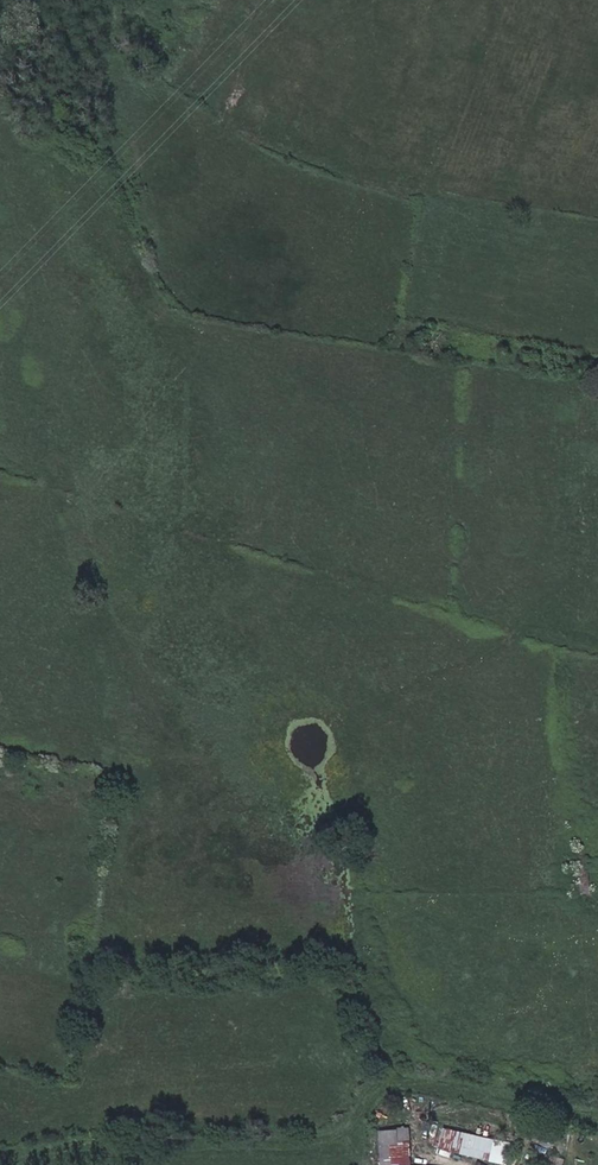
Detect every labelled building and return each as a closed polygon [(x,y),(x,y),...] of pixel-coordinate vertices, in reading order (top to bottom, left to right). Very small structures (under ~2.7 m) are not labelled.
[(389,1160),(410,1159),(409,1120),(386,1121),(389,1160)] [(440,1151),(508,1164),(513,1142),(444,1128),(440,1151)]
